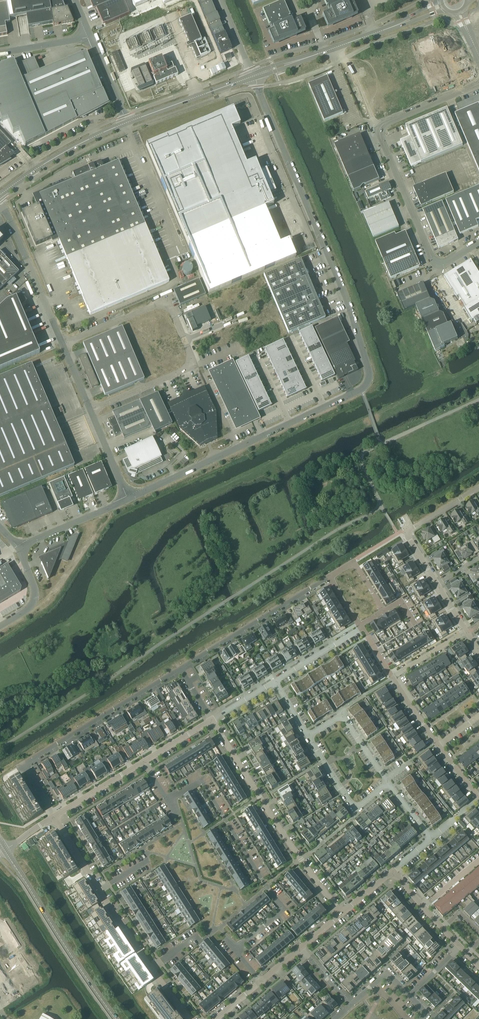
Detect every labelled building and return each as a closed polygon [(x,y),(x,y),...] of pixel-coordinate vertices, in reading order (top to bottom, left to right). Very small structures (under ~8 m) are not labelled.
[(7,35),(5,23),(10,22),(9,19),(13,18),(10,0),(0,0),(0,36),(7,35)] [(13,18),(16,17),(26,16),(28,28),(53,24),(53,26),(73,22),(67,8),(65,8),(61,0),(10,0),(13,18)] [(91,5),(93,10),(96,9),(103,26),(105,24),(129,14),(123,0),(90,0),(91,5)] [(221,54),(231,49),(226,39),(227,38),(219,21),(220,21),(217,14),(216,14),(213,7),(210,0),(198,0),(221,54)] [(283,1),(272,6),(274,11),(285,6),(283,1)] [(336,2),(327,6),(329,11),(338,7),(336,2)] [(338,7),(329,11),(330,13),(322,17),(327,29),(357,16),(352,4),(347,6),(346,4),(338,7)] [(274,11),(272,6),(262,10),(264,15),(274,11)] [(285,6),(274,11),(276,16),(287,11),(285,6)] [(274,11),(264,15),(267,20),(276,16),(274,11)] [(287,11),(276,16),(278,21),(288,16),(290,16),(287,11)] [(184,33),(185,33),(189,43),(186,45),(187,48),(191,46),(196,59),(200,57),(207,54),(191,16),(179,21),(184,33)] [(276,16),(267,20),(269,25),(270,24),(278,21),(276,16)] [(288,16),(278,21),(280,26),(291,21),(290,19),(288,16)] [(280,26),(272,29),(273,32),(268,34),(273,46),(305,32),(300,20),(292,24),(291,21),(280,26)] [(278,21),(270,24),(272,29),(280,26),(278,21)] [(155,29),(159,39),(164,37),(160,27),(155,29)] [(142,34),(146,45),(151,42),(147,32),(142,34)] [(129,40),(133,50),(138,48),(134,37),(129,40)] [(117,51),(111,54),(119,73),(125,70),(117,51)] [(15,66),(13,61),(0,67),(0,117),(2,122),(7,120),(13,134),(19,131),(23,142),(25,146),(75,120),(76,121),(108,103),(102,89),(101,89),(86,53),(35,74),(29,60),(15,66)] [(145,67),(139,70),(146,85),(152,83),(150,78),(148,73),(145,67)] [(138,70),(132,73),(134,78),(136,83),(139,89),(145,86),(138,70)] [(309,84),(324,121),(343,113),(328,76),(309,84)] [(478,171),(478,95),(456,105),(460,112),(455,114),(478,171)] [(146,145),(177,219),(271,180),(266,168),(259,171),(255,161),(246,164),(231,129),(240,125),(233,108),(146,145)] [(404,149),(402,149),(404,153),(405,152),(412,167),(463,145),(447,108),(406,126),(411,137),(401,141),(404,149)] [(14,156),(6,148),(11,143),(0,132),(0,165),(14,156)] [(335,145),(343,165),(369,155),(360,134),(335,145)] [(343,165),(348,178),(374,167),(369,155),(343,165)] [(36,200),(36,201),(38,206),(22,213),(36,246),(52,239),(53,241),(58,239),(90,315),(169,282),(118,162),(103,168),(101,162),(72,174),(75,180),(38,195),(38,196),(37,196),(36,197),(36,198),(36,199),(36,200)] [(374,167),(348,178),(354,191),(361,189),(364,185),(366,185),(379,180),(374,167)] [(416,193),(414,194),(415,197),(417,196),(421,206),(454,193),(446,174),(413,188),(416,193)] [(271,180),(177,219),(208,293),(295,257),(288,240),(279,244),(264,208),(273,204),(269,194),(276,191),(271,180)] [(388,182),(365,192),(368,199),(374,197),(378,195),(381,201),(391,197),(389,192),(388,193),(388,191),(391,190),(388,182)] [(476,221),(478,220),(478,186),(446,200),(460,235),(478,227),(476,221)] [(423,210),(439,249),(458,240),(442,202),(423,210)] [(369,227),(374,238),(399,227),(395,217),(389,203),(363,213),(369,227)] [(375,242),(383,261),(413,248),(406,232),(396,236),(395,233),(375,242)] [(413,248),(383,261),(391,279),(420,267),(413,248)] [(19,272),(0,252),(0,290),(19,272)] [(325,318),(300,259),(263,275),(288,334),(325,318)] [(444,277),(452,289),(453,289),(455,292),(454,293),(457,297),(459,296),(461,300),(478,289),(478,273),(471,260),(444,277)] [(173,291),(180,306),(205,295),(199,280),(173,291)] [(404,311),(416,306),(430,300),(423,283),(397,294),(404,311)] [(469,312),(478,306),(478,289),(461,300),(469,312)] [(40,353),(39,351),(40,350),(22,309),(21,310),(20,307),(27,301),(18,291),(10,299),(10,300),(7,301),(0,308),(0,370),(40,353)] [(416,306),(422,320),(439,312),(434,301),(430,300),(416,306)] [(193,303),(182,308),(184,314),(195,309),(193,303)] [(469,312),(477,325),(478,323),(478,306),(469,312)] [(205,307),(191,313),(197,327),(211,321),(205,307)] [(422,320),(428,334),(448,325),(443,314),(439,312),(422,320)] [(190,315),(185,317),(191,333),(197,330),(190,315)] [(314,329),(338,379),(343,377),(343,376),(344,376),(345,376),(346,376),(346,375),(347,374),(348,375),(357,370),(353,362),(345,345),(349,343),(337,318),(314,329)] [(448,325),(428,334),(436,352),(445,347),(444,345),(458,339),(453,327),(448,325)] [(85,356),(79,358),(85,373),(92,388),(92,389),(98,386),(93,373),(95,372),(103,392),(105,396),(134,384),(139,382),(144,379),(133,353),(122,327),(117,329),(113,331),(84,343),(83,344),(84,347),(93,367),(90,368),(85,356)] [(311,327),(299,333),(301,338),(314,332),(311,327)] [(314,332),(301,338),(304,344),(316,338),(314,332)] [(316,338),(304,344),(306,349),(319,343),(316,338)] [(282,340),(273,345),(276,350),(285,346),(282,340)] [(319,343),(306,349),(309,355),(322,349),(319,343)] [(273,345),(264,349),(267,355),(276,350),(273,345)] [(285,346),(276,350),(278,356),(288,351),(285,346)] [(322,349),(309,355),(312,360),(324,354),(322,349)] [(276,350),(267,355),(269,360),(278,356),(276,350)] [(288,351),(278,356),(281,361),(290,357),(288,351)] [(324,354),(312,360),(314,366),(327,360),(324,354)] [(278,356),(269,360),(272,366),(281,361),(278,356)] [(248,357),(235,363),(238,368),(251,362),(248,357)] [(290,357),(281,361),(284,367),(293,362),(290,357)] [(327,360),(314,366),(317,371),(329,365),(327,360)] [(281,361),(272,366),(274,371),(284,367),(281,361)] [(251,362),(238,368),(241,374),(253,368),(251,362)] [(293,362),(284,367),(286,372),(295,368),(293,362)] [(232,402),(226,405),(236,428),(258,418),(232,363),(210,373),(221,396),(228,393),(232,402)] [(31,364),(0,377),(0,497),(74,466),(74,465),(32,364),(31,364)] [(329,365),(317,371),(319,376),(332,370),(329,365)] [(284,367),(274,371),(277,376),(286,372),(284,367)] [(253,368),(241,374),(243,379),(256,373),(253,368)] [(295,368),(286,372),(289,378),(298,373),(295,368)] [(332,370),(319,376),(322,382),(334,376),(332,370)] [(286,372),(277,376),(279,382),(289,378),(286,372)] [(256,373),(243,379),(246,385),(258,379),(256,373)] [(298,373),(289,378),(291,383),(300,379),(298,373)] [(289,378),(279,382),(282,387),(291,383),(289,378)] [(258,379),(246,385),(248,390),(261,384),(258,379)] [(300,379),(291,383),(294,388),(303,384),(300,379)] [(291,383),(282,387),(285,393),(294,388),(291,383)] [(261,384),(248,390),(251,395),(263,390),(261,384)] [(303,384),(294,388),(296,394),(306,390),(303,384)] [(212,406),(203,388),(188,395),(188,393),(185,392),(183,393),(182,396),(183,397),(168,404),(171,410),(166,412),(167,414),(172,412),(179,428),(200,447),(203,443),(204,443),(211,440),(211,439),(216,439),(215,411),(214,411),(213,409),(214,409),(212,406)] [(294,388),(285,393),(287,398),(296,394),(294,388)] [(263,390),(251,395),(253,401),(266,395),(263,390)] [(108,420),(111,427),(112,430),(115,437),(121,434),(123,439),(151,427),(154,433),(154,432),(172,424),(167,414),(166,412),(158,393),(112,412),(114,417),(108,420)] [(266,395),(253,401),(256,406),(268,400),(266,395)] [(268,400),(256,406),(258,412),(271,406),(268,400)] [(132,472),(132,473),(135,474),(136,474),(162,462),(160,457),(152,439),(125,451),(128,458),(123,460),(128,472),(129,472),(129,473),(130,473),(131,473),(132,472)] [(101,462),(84,469),(95,494),(105,490),(106,490),(108,489),(112,487),(101,462)] [(93,495),(82,470),(68,476),(79,501),(93,495)] [(49,484),(59,508),(60,510),(71,506),(69,499),(72,498),(64,477),(49,484)] [(41,487),(1,504),(10,524),(10,525),(11,526),(12,527),(13,527),(14,527),(15,527),(16,527),(17,527),(52,513),(41,487)] [(471,501),(467,504),(468,505),(466,505),(468,508),(466,509),(469,515),(471,514),(472,514),(476,511),(478,516),(478,509),(478,510),(473,501),(472,502),(471,501)] [(457,522),(457,523),(461,520),(465,525),(470,522),(466,517),(464,518),(459,510),(457,511),(457,510),(453,513),(453,514),(452,514),(453,517),(452,518),(455,523),(457,522)] [(443,532),(447,529),(450,534),(455,531),(452,526),(449,527),(444,519),(443,520),(442,519),(438,522),(439,522),(437,523),(439,526),(437,527),(441,532),(442,531),(443,532)] [(428,541),(432,538),(435,543),(440,540),(437,535),(434,537),(429,528),(422,532),(423,534),(421,535),(425,541),(427,540),(428,541)] [(40,558),(42,563),(52,559),(52,561),(55,562),(61,559),(67,561),(78,534),(67,539),(68,542),(50,550),(51,553),(40,558)] [(470,542),(474,549),(477,548),(478,550),(478,549),(478,540),(478,539),(473,542),(472,540),(470,542)] [(468,545),(463,548),(468,557),(471,555),(471,554),(473,553),(472,551),(474,549),(470,542),(467,544),(468,545)] [(402,545),(390,552),(394,558),(405,551),(402,545)] [(468,557),(463,548),(458,551),(457,550),(454,552),(459,559),(461,557),(463,559),(465,558),(465,559),(468,557)] [(435,562),(436,564),(446,559),(443,555),(445,553),(443,550),(440,551),(439,550),(433,554),(436,558),(433,559),(435,562)] [(405,551),(394,558),(398,566),(403,563),(402,560),(409,556),(405,551)] [(42,563),(41,564),(48,579),(55,562),(52,561),(52,559),(42,563)] [(446,559),(436,564),(438,567),(440,569),(441,569),(442,568),(444,571),(445,573),(450,570),(449,568),(449,567),(450,567),(453,565),(452,564),(451,562),(448,562),(446,559)] [(375,560),(364,567),(367,572),(378,566),(379,566),(379,565),(375,560)] [(405,564),(400,568),(401,570),(402,570),(405,575),(416,568),(413,563),(406,567),(405,564)] [(13,598),(14,595),(20,592),(21,588),(7,564),(0,568),(0,604),(11,597),(13,598)] [(367,572),(370,576),(370,577),(379,571),(380,572),(381,571),(380,571),(378,566),(367,572)] [(405,575),(404,575),(409,583),(414,580),(413,578),(419,574),(416,568),(405,575)] [(475,569),(472,570),(473,571),(471,573),(472,575),(469,576),(474,584),(477,582),(476,581),(478,579),(478,575),(475,569)] [(379,571),(370,577),(373,582),(382,576),(380,572),(379,571)] [(382,576),(373,582),(376,586),(385,580),(382,576)] [(453,592),(455,594),(464,589),(462,585),(464,583),(462,579),(459,581),(458,580),(452,584),(454,588),(452,589),(453,592)] [(376,586),(378,591),(388,585),(385,580),(376,586)] [(415,582),(410,585),(415,593),(427,586),(424,581),(417,585),(415,582)] [(388,585),(378,591),(381,595),(393,588),(390,584),(388,585)] [(427,586),(415,593),(420,601),(425,598),(424,595),(430,591),(427,586)] [(321,590),(316,592),(318,595),(320,594),(318,596),(321,601),(323,599),(323,600),(333,594),(329,588),(323,592),(321,589),(321,590)] [(393,588),(381,595),(384,600),(394,594),(394,595),(396,593),(393,588)] [(464,589),(455,594),(456,597),(458,599),(460,598),(462,602),(468,598),(467,597),(471,595),(469,591),(466,592),(464,589)] [(333,594),(323,600),(327,605),(336,600),(333,594)] [(384,600),(387,605),(396,599),(394,595),(394,594),(384,600)] [(426,600),(421,603),(426,611),(438,604),(435,598),(428,602),(426,600)] [(465,611),(466,613),(476,608),(474,604),(475,602),(473,599),(469,601),(469,600),(463,603),(466,607),(464,608),(465,611)] [(336,600),(327,605),(330,611),(340,605),(336,600)] [(306,608),(303,604),(298,607),(303,616),(304,617),(312,612),(309,607),(306,608)] [(438,604),(426,611),(431,619),(436,616),(434,613),(441,609),(438,604)] [(330,611),(328,612),(332,618),(343,611),(340,605),(330,611)] [(303,616),(298,607),(293,610),(294,613),(291,615),(295,622),(299,619),(303,616)] [(466,613),(468,616),(470,618),(472,617),(475,623),(478,621),(478,611),(476,608),(466,613)] [(343,611),(332,618),(335,624),(347,617),(343,611)] [(394,611),(389,615),(395,626),(401,622),(394,611)] [(278,619),(274,622),(278,628),(288,622),(290,625),(293,623),(289,616),(286,618),(284,615),(281,617),(278,619)] [(388,615),(383,618),(388,627),(388,628),(389,630),(390,629),(395,626),(389,615),(388,615)] [(437,618),(432,621),(437,629),(449,621),(445,616),(439,620),(437,618)] [(347,617),(335,624),(341,632),(346,629),(344,626),(350,623),(347,617)] [(383,618),(377,622),(383,631),(388,628),(388,627),(383,618)] [(449,621),(437,629),(442,637),(447,633),(445,631),(452,627),(449,621)] [(371,625),(378,637),(384,633),(383,631),(377,622),(371,625)] [(260,630),(259,631),(261,634),(262,635),(263,636),(262,636),(264,639),(265,640),(271,636),(271,635),(275,633),(271,627),(267,629),(266,627),(264,628),(263,627),(260,629),(260,630)] [(326,634),(322,629),(315,633),(320,642),(325,639),(323,636),(326,634)] [(427,631),(422,634),(428,643),(433,640),(427,631)] [(320,642),(315,633),(308,637),(311,643),(313,642),(316,645),(320,642)] [(418,637),(423,646),(428,643),(422,634),(418,637)] [(247,639),(243,641),(246,647),(257,641),(253,635),(249,637),(247,638),(247,639)] [(417,636),(412,639),(413,640),(419,649),(423,646),(418,637),(417,636)] [(311,643),(308,637),(301,642),(306,651),(311,648),(309,644),(311,643)] [(411,637),(406,639),(408,642),(414,652),(419,649),(413,640),(412,639),(411,637)] [(306,651),(300,642),(293,646),(297,652),(299,650),(301,654),(306,651)] [(408,642),(404,645),(409,655),(414,652),(408,642)] [(449,649),(454,655),(465,648),(461,643),(458,646),(457,645),(457,644),(449,649)] [(362,645),(350,652),(353,657),(355,656),(365,650),(362,645)] [(399,648),(405,658),(409,655),(404,645),(399,648)] [(233,646),(228,649),(234,658),(243,653),(244,655),(247,653),(242,646),(240,648),(239,646),(235,648),(233,646)] [(297,652),(293,646),(286,651),(292,660),(297,657),(294,653),(297,652)] [(398,647),(394,650),(400,660),(405,658),(399,648),(399,647),(398,647)] [(280,651),(278,653),(282,661),(285,659),(287,663),(292,660),(286,651),(286,650),(285,648),(280,651)] [(456,654),(460,661),(466,657),(464,655),(468,652),(465,648),(454,655),(456,654)] [(228,649),(223,652),(225,655),(221,657),(225,664),(234,658),(228,649)] [(365,650),(355,656),(358,660),(368,654),(365,650)] [(394,650),(389,653),(395,664),(400,660),(394,650)] [(275,654),(270,657),(272,659),(277,668),(282,665),(280,662),(282,661),(279,655),(277,656),(275,654)] [(358,660),(356,661),(359,666),(370,659),(368,654),(358,660)] [(439,659),(445,668),(450,665),(445,655),(439,659)] [(334,662),(340,671),(344,667),(338,657),(339,659),(334,662)] [(466,657),(460,661),(465,668),(474,662),(471,657),(468,659),(466,657)] [(267,662),(265,664),(268,669),(271,668),(273,671),(277,668),(272,659),(267,662)] [(370,659),(359,666),(362,671),(373,664),(370,659)] [(445,668),(439,659),(435,662),(440,670),(444,668),(445,668)] [(204,674),(204,675),(215,668),(212,662),(211,661),(201,667),(205,674),(204,674)] [(340,671),(334,662),(330,665),(335,674),(340,671)] [(431,665),(436,673),(440,670),(435,662),(431,665)] [(465,668),(470,675),(476,671),(474,668),(477,666),(474,662),(465,668)] [(256,666),(263,677),(268,674),(266,671),(268,669),(265,664),(262,665),(258,668),(256,666)] [(373,664),(362,671),(365,675),(365,676),(366,675),(376,668),(373,664)] [(325,668),(331,677),(335,674),(330,665),(325,668)] [(426,667),(432,676),(436,673),(431,665),(426,667)] [(252,669),(249,670),(254,678),(256,677),(258,680),(263,677),(256,666),(251,669),(252,669)] [(422,670),(427,678),(432,676),(426,667),(422,670)] [(215,668),(204,675),(206,679),(216,673),(214,669),(215,668)] [(320,670),(326,679),(330,677),(331,677),(325,668),(320,670)] [(376,668),(366,675),(368,679),(379,673),(376,668)] [(243,676),(249,686),(254,683),(252,680),(254,678),(249,670),(250,673),(248,674),(243,677),(243,676)] [(315,673),(321,682),(326,679),(320,670),(315,673)] [(422,670),(418,673),(423,681),(427,678),(422,670)] [(470,675),(475,682),(478,679),(478,672),(478,673),(476,671),(470,675)] [(219,677),(216,673),(206,679),(209,683),(219,677)] [(311,676),(316,685),(321,682),(315,673),(311,676)] [(379,673),(368,679),(372,684),(382,678),(379,673)] [(419,684),(419,683),(423,681),(418,673),(414,675),(413,675),(419,684)] [(419,684),(413,675),(408,678),(413,687),(419,684)] [(238,679),(235,680),(239,687),(242,685),(244,689),(249,686),(243,676),(238,679)] [(316,685),(311,676),(307,679),(312,688),(316,685)] [(219,677),(209,683),(212,688),(220,683),(218,678),(219,678),(219,677)] [(302,682),(307,691),(312,688),(307,679),(302,682)] [(177,684),(177,685),(175,682),(172,684),(172,683),(168,685),(165,687),(169,693),(168,694),(179,687),(178,685),(177,684)] [(307,691),(302,682),(298,685),(297,685),(303,694),(307,691)] [(220,683),(212,688),(214,692),(213,693),(223,687),(220,683)] [(463,684),(458,687),(465,696),(470,693),(463,684)] [(291,686),(297,696),(303,694),(297,685),(292,687),(291,686)] [(349,687),(355,696),(360,694),(361,695),(355,685),(349,687)] [(385,686),(373,693),(377,700),(389,692),(385,686)] [(183,693),(182,694),(181,692),(182,691),(181,691),(179,687),(168,694),(172,700),(183,693)] [(226,691),(223,687),(213,693),(216,697),(226,691)] [(345,690),(350,699),(355,696),(349,687),(345,690)] [(465,696),(458,687),(458,688),(454,691),(460,699),(464,696),(464,697),(465,696)] [(350,699),(345,690),(340,693),(346,702),(350,699)] [(228,695),(226,691),(216,697),(219,702),(229,696),(228,695)] [(454,691),(450,694),(456,702),(460,699),(454,691)] [(389,692),(377,700),(381,705),(393,698),(389,692)] [(183,693),(172,700),(176,706),(187,700),(187,699),(186,700),(185,698),(186,698),(185,697),(183,693)] [(336,696),(341,705),(342,705),(346,702),(340,693),(336,696)] [(450,694),(446,697),(452,705),(456,702),(450,694)] [(331,699),(333,703),(337,710),(337,709),(337,708),(341,705),(336,696),(331,699)] [(151,697),(144,701),(147,705),(148,705),(151,709),(157,705),(158,707),(161,705),(156,697),(155,697),(155,698),(155,697),(154,697),(155,698),(154,698),(152,699),(151,697)] [(452,705),(446,697),(442,699),(447,707),(452,705)] [(381,706),(383,704),(387,710),(397,704),(393,698),(381,705),(381,706)] [(447,707),(442,699),(438,702),(443,710),(447,707)] [(187,700),(176,706),(180,713),(191,706),(190,706),(189,704),(187,700)] [(270,704),(277,716),(282,712),(284,712),(277,701),(271,705),(270,704)] [(322,704),(327,713),(333,711),(333,712),(334,712),(328,702),(322,704)] [(433,705),(439,714),(440,714),(439,713),(443,710),(438,702),(434,705),(433,705)] [(277,716),(270,704),(265,707),(272,717),(276,714),(277,716)] [(327,713),(322,704),(317,707),(323,716),(327,713)] [(358,704),(348,711),(349,711),(352,715),(361,709),(358,704)] [(397,704),(387,710),(391,716),(389,718),(401,710),(397,704)] [(138,705),(127,712),(132,720),(143,713),(144,715),(147,714),(143,708),(141,709),(138,705)] [(428,708),(423,712),(429,721),(434,717),(439,714),(433,705),(428,708)] [(180,713),(183,719),(194,713),(193,711),(193,710),(191,706),(180,713)] [(265,707),(261,709),(267,719),(272,717),(265,707)] [(323,716),(317,707),(312,710),(318,719),(323,716)] [(261,709),(257,712),(262,721),(266,718),(267,719),(261,709)] [(361,709),(352,715),(356,719),(365,713),(361,709)] [(318,719),(312,710),(308,714),(314,724),(314,723),(314,722),(318,719)] [(401,710),(389,718),(393,725),(405,716),(401,710)] [(195,720),(195,719),(198,717),(196,714),(195,712),(194,712),(194,713),(183,719),(184,719),(187,724),(190,722),(191,722),(193,721),(195,720)] [(257,712),(252,715),(258,723),(262,721),(257,712)] [(365,713),(356,719),(359,724),(368,718),(365,713)] [(252,715),(248,717),(253,726),(258,723),(252,715)] [(121,716),(106,724),(109,728),(111,727),(116,734),(122,730),(120,728),(126,724),(121,716)] [(400,729),(410,723),(405,716),(393,725),(394,725),(396,723),(400,729)] [(253,726),(248,717),(244,720),(243,719),(249,729),(253,726)] [(368,718),(359,724),(362,728),(371,722),(368,718)] [(249,729),(243,719),(239,722),(245,731),(249,729)] [(159,722),(159,723),(164,730),(166,729),(170,735),(174,733),(173,732),(176,731),(169,721),(164,724),(163,722),(160,724),(159,722)] [(291,726),(288,721),(278,727),(279,729),(279,728),(281,732),(291,726)] [(245,731),(239,722),(234,725),(240,735),(241,734),(245,731)] [(366,733),(374,727),(371,722),(362,728),(366,733)] [(157,727),(152,730),(158,740),(161,739),(164,737),(160,731),(163,729),(163,730),(164,730),(159,723),(156,725),(157,727)] [(410,723),(400,729),(404,735),(402,737),(414,729),(410,723)] [(293,730),(291,726),(281,732),(283,736),(293,730)] [(368,738),(378,732),(374,727),(366,733),(368,736),(369,737),(368,738)] [(100,728),(94,732),(96,735),(97,734),(100,739),(97,741),(99,744),(107,739),(106,738),(109,736),(105,729),(102,731),(100,728)] [(414,729),(402,737),(406,743),(418,735),(414,729)] [(146,731),(143,733),(147,740),(147,739),(149,738),(153,744),(157,742),(156,741),(158,740),(152,730),(147,733),(146,731)] [(293,731),(293,730),(283,736),(286,741),(295,735),(292,731),(293,731)] [(136,740),(143,751),(145,750),(148,748),(145,742),(147,740),(143,733),(142,733),(143,734),(140,736),(141,738),(137,741),(136,740)] [(89,735),(78,742),(84,750),(88,747),(90,749),(95,746),(96,748),(99,746),(94,739),(91,740),(89,735)] [(297,740),(295,735),(286,741),(289,745),(297,740)] [(375,746),(384,740),(380,735),(370,742),(371,742),(372,742),(375,746)] [(407,744),(409,742),(412,747),(422,740),(418,735),(406,743),(407,744)] [(263,745),(260,740),(259,738),(249,745),(253,751),(251,752),(263,745)] [(216,747),(211,739),(206,742),(211,750),(216,747)] [(136,740),(127,745),(134,755),(142,750),(142,751),(143,751),(136,740)] [(300,744),(297,740),(289,745),(291,749),(300,744)] [(378,751),(387,745),(384,740),(375,746),(378,751)] [(427,746),(422,740),(413,747),(417,753),(427,746)] [(206,742),(201,745),(206,753),(211,750),(206,742)] [(303,749),(300,744),(291,749),(294,754),(293,754),(293,755),(303,749)] [(121,746),(118,748),(123,755),(122,754),(125,753),(129,759),(132,757),(132,756),(134,755),(127,745),(123,748),(121,746)] [(201,745),(197,747),(202,756),(206,753),(201,745)] [(264,750),(261,746),(263,745),(251,752),(254,757),(264,750)] [(387,745),(378,751),(381,755),(390,750),(387,745)] [(72,746),(63,751),(68,760),(80,753),(76,747),(73,748),(72,746)] [(197,747),(192,750),(197,758),(202,756),(197,747)] [(117,753),(112,756),(118,766),(120,765),(124,763),(120,757),(123,755),(118,748),(118,749),(115,751),(117,753)] [(305,753),(303,749),(293,755),(296,759),(305,753)] [(423,753),(417,758),(422,764),(433,756),(429,749),(423,753)] [(197,758),(192,750),(188,753),(193,761),(197,758)] [(267,755),(264,750),(254,757),(257,761),(267,755)] [(390,750),(381,755),(384,760),(393,754),(390,750)] [(468,752),(475,761),(478,758),(473,750),(469,753),(468,752)] [(463,756),(458,760),(465,769),(470,765),(475,761),(468,752),(463,756)] [(193,761),(188,753),(183,756),(188,764),(193,761)] [(308,757),(305,753),(296,759),(298,763),(296,764),(297,764),(308,757)] [(393,754),(384,760),(386,765),(385,766),(395,760),(393,754)] [(53,758),(50,759),(57,769),(62,766),(63,768),(67,766),(63,759),(60,761),(56,755),(52,757),(53,758)] [(268,760),(265,756),(267,755),(257,761),(259,765),(268,760)] [(106,757),(102,759),(106,765),(109,764),(113,770),(116,768),(116,767),(118,766),(112,756),(107,759),(106,757)] [(188,764),(183,756),(178,759),(183,767),(188,764)] [(426,770),(438,762),(433,756),(422,764),(426,770)] [(225,762),(222,757),(214,762),(217,767),(225,762)] [(308,757),(297,764),(300,770),(301,771),(302,770),(303,772),(306,770),(305,768),(311,765),(307,758),(308,757)] [(100,763),(95,766),(102,776),(104,775),(107,773),(103,767),(106,765),(102,759),(99,761),(100,763)] [(183,767),(178,759),(174,762),(179,770),(183,767)] [(271,764),(268,760),(259,765),(262,770),(271,764)] [(44,762),(41,764),(45,770),(42,772),(46,779),(50,776),(48,774),(53,771),(47,761),(45,763),(44,762)] [(179,770),(174,762),(169,764),(174,772),(179,770)] [(228,766),(225,762),(217,767),(220,771),(228,766)] [(438,762),(426,770),(426,771),(429,769),(432,774),(442,767),(442,766),(441,767),(437,762),(438,762)] [(174,772),(169,764),(164,767),(169,775),(174,772)] [(265,774),(273,769),(271,764),(262,770),(265,774)] [(85,768),(90,775),(93,774),(97,780),(100,778),(99,778),(102,776),(95,766),(90,769),(89,767),(86,769),(85,768)] [(230,771),(228,766),(220,771),(222,776),(230,771)] [(442,767),(432,774),(437,780),(446,773),(442,767)] [(83,772),(78,775),(85,785),(87,784),(90,782),(86,776),(89,774),(90,775),(85,768),(82,770),(83,772)] [(320,773),(317,768),(307,774),(308,776),(310,779),(320,773)] [(276,773),(273,769),(265,774),(267,778),(266,779),(276,773)] [(233,775),(230,771),(222,776),(225,780),(233,775)] [(279,777),(276,773),(266,779),(269,783),(279,777)] [(323,777),(320,773),(310,779),(313,784),(323,777)] [(451,778),(446,773),(437,780),(442,786),(451,778)] [(0,787),(23,824),(43,812),(20,775),(7,783),(0,787)] [(69,778),(71,781),(73,784),(76,783),(77,784),(80,789),(83,787),(82,787),(85,785),(78,775),(73,778),(72,776),(69,778)] [(236,780),(233,775),(225,780),(228,785),(236,780)] [(410,775),(401,782),(401,783),(402,782),(405,786),(414,780),(410,775)] [(269,783),(272,788),(282,782),(281,781),(279,777),(269,783)] [(313,784),(316,788),(324,783),(322,779),(323,778),(323,777),(313,784)] [(444,793),(456,784),(451,778),(442,786),(443,788),(441,790),(444,793)] [(143,779),(138,783),(144,793),(149,790),(143,779)] [(239,785),(236,780),(228,785),(231,790),(239,785)] [(407,791),(416,785),(414,780),(405,786),(407,791)] [(71,781),(62,786),(69,796),(77,791),(73,784),(71,781)] [(138,783),(132,786),(139,796),(139,795),(143,792),(144,793),(138,783)] [(316,788),(318,792),(317,793),(327,787),(324,783),(316,788)] [(460,790),(456,784),(444,793),(449,799),(460,790)] [(242,789),(239,785),(231,790),(234,794),(242,789)] [(411,796),(419,790),(416,785),(407,791),(408,791),(411,796)] [(56,787),(53,789),(57,796),(60,794),(63,800),(67,798),(66,798),(69,796),(62,786),(57,789),(56,787)] [(132,786),(127,789),(134,800),(139,796),(132,786)] [(292,792),(289,787),(288,786),(278,792),(282,798),(281,799),(281,800),(292,792)] [(317,793),(320,797),(318,798),(330,791),(327,787),(317,793)] [(127,789),(122,792),(129,803),(134,800),(127,789)] [(245,794),(242,789),(234,794),(236,799),(245,794)] [(414,800),(422,794),(419,790),(411,796),(414,800)] [(460,790),(449,799),(449,800),(451,798),(455,802),(453,804),(464,795),(460,790)] [(194,796),(191,791),(183,796),(186,801),(194,796)] [(330,791),(318,798),(322,804),(321,804),(322,805),(332,799),(329,792),(330,792),(330,791)] [(122,792),(117,795),(123,805),(128,802),(129,803),(122,792)] [(293,798),(291,794),(292,793),(292,792),(281,800),(283,804),(293,798)] [(248,799),(245,794),(236,799),(239,804),(248,799)] [(422,794),(414,800),(418,804),(426,798),(422,794)] [(117,795),(112,798),(118,809),(119,809),(118,808),(123,805),(117,795)] [(464,795),(453,804),(458,810),(469,801),(464,795)] [(197,801),(194,796),(186,801),(189,806),(197,801)] [(112,798),(107,801),(113,812),(118,809),(112,798)] [(295,803),(292,799),(293,798),(283,804),(286,808),(295,803)] [(421,808),(430,802),(426,798),(418,804),(421,808)] [(389,813),(395,809),(396,808),(388,799),(382,804),(381,803),(389,813)] [(107,801),(102,805),(108,814),(113,811),(113,812),(107,801)] [(200,805),(197,801),(189,806),(192,810),(200,805)] [(424,813),(433,807),(430,802),(421,808),(424,813)] [(297,807),(295,803),(286,808),(289,812),(287,813),(288,813),(297,807)] [(384,815),(388,812),(389,813),(381,803),(377,806),(384,815)] [(102,805),(96,808),(97,808),(102,817),(104,820),(109,816),(108,814),(102,805)] [(203,810),(200,805),(192,810),(195,815),(203,810)] [(344,818),(349,815),(341,806),(340,807),(337,809),(344,818)] [(379,817),(383,814),(384,815),(377,806),(373,809),(379,817)] [(253,807),(244,812),(247,817),(256,812),(253,807)] [(300,812),(297,807),(288,813),(290,818),(300,812)] [(428,817),(436,811),(433,807),(424,813),(428,817)] [(464,818),(469,824),(478,815),(478,813),(475,808),(464,818)] [(337,809),(333,813),(340,822),(344,818),(337,809)] [(376,820),(379,817),(373,809),(369,813),(376,820)] [(206,814),(203,810),(195,815),(197,819),(206,814)] [(431,822),(439,815),(436,811),(428,817),(431,821),(431,822)] [(256,812),(247,817),(250,821),(258,816),(257,813),(256,814),(256,812)] [(290,818),(293,823),(303,817),(302,815),(300,812),(290,818)] [(333,813),(329,816),(335,824),(339,821),(340,822),(333,813)] [(372,823),(376,820),(369,813),(365,816),(364,814),(364,815),(372,823)] [(208,819),(206,814),(197,819),(200,824),(208,819)] [(78,819),(75,821),(78,826),(88,820),(85,815),(82,817),(81,816),(77,818),(78,819)] [(165,815),(160,819),(166,829),(172,826),(165,815)] [(368,827),(372,823),(364,815),(360,818),(368,827)] [(439,815),(431,822),(433,827),(432,827),(432,828),(442,821),(439,815)] [(469,824),(474,829),(478,825),(478,815),(469,824)] [(259,817),(258,816),(250,821),(253,826),(261,821),(259,818),(259,817)] [(329,816),(325,819),(332,827),(335,824),(329,816)] [(360,818),(356,822),(363,831),(365,830),(365,829),(368,827),(360,818)] [(160,819),(155,822),(161,832),(166,829),(160,819)] [(211,824),(208,819),(200,824),(203,829),(211,824)] [(325,819),(321,823),(328,830),(332,827),(325,819)] [(88,820),(78,826),(81,831),(91,824),(89,825),(86,821),(88,820)] [(263,823),(261,821),(253,826),(256,830),(264,826),(263,824),(263,823)] [(155,822),(149,825),(156,836),(161,832),(155,822)] [(321,823),(317,826),(324,834),(328,830),(321,823)] [(91,824),(81,831),(83,835),(94,829),(91,824)] [(150,826),(145,829),(151,839),(156,836),(149,825),(150,826)] [(267,830),(264,826),(256,830),(259,835),(267,830)] [(317,826),(314,829),(313,828),(312,828),(320,837),(324,834),(317,826)] [(413,838),(418,834),(410,826),(409,826),(406,829),(413,838)] [(312,828),(309,831),(307,830),(316,840),(320,837),(312,828)] [(357,842),(361,839),(362,838),(353,828),(349,831),(348,830),(357,842)] [(94,829),(83,835),(86,840),(97,833),(95,834),(92,830),(94,829)] [(139,831),(146,842),(151,839),(145,829),(140,832),(139,831)] [(409,842),(413,838),(406,829),(401,833),(409,842)] [(215,830),(207,835),(210,840),(218,835),(215,830)] [(267,831),(267,830),(259,835),(262,840),(270,835),(268,832),(267,831)] [(316,840),(307,830),(301,835),(309,844),(315,839),(316,840)] [(351,843),(355,839),(357,842),(348,830),(344,834),(351,843)] [(139,831),(134,834),(141,845),(146,842),(139,831)] [(51,836),(36,845),(59,882),(66,878),(78,870),(74,863),(73,861),(60,840),(55,833),(54,832),(50,834),(51,836)] [(459,836),(465,843),(469,840),(463,832),(459,836)] [(97,833),(86,840),(89,844),(100,838),(97,833)] [(404,846),(409,842),(401,833),(397,837),(404,846)] [(134,834),(129,837),(135,848),(141,845),(134,834)] [(346,845),(350,842),(351,843),(344,834),(340,837),(346,845)] [(221,839),(218,835),(210,840),(213,844),(221,839)] [(271,837),(270,835),(262,840),(264,844),(273,839),(272,838),(271,837)] [(465,843),(459,836),(455,839),(461,847),(465,843)] [(129,837),(124,841),(130,851),(135,848),(129,837)] [(342,848),(346,845),(340,837),(336,840),(342,848)] [(401,850),(400,849),(404,846),(397,837),(392,840),(401,850)] [(100,838),(89,844),(92,849),(102,843),(100,838)] [(224,844),(221,839),(213,844),(215,849),(224,844)] [(273,840),(273,839),(264,844),(267,849),(275,844),(274,841),(273,840)] [(461,847),(455,839),(450,843),(457,850),(461,847)] [(338,851),(342,848),(336,840),(332,844),(338,851)] [(397,854),(401,850),(392,840),(392,841),(393,842),(389,845),(397,854)] [(124,841),(118,844),(125,854),(130,851),(124,841)] [(102,843),(92,849),(95,854),(105,847),(103,848),(101,844),(103,843),(102,843)] [(446,846),(453,854),(457,850),(450,843),(446,846)] [(226,849),(224,844),(215,849),(218,854),(226,849)] [(278,849),(275,844),(267,849),(270,854),(278,849)] [(335,855),(338,851),(332,844),(328,847),(335,855)] [(393,857),(397,854),(389,845),(386,848),(393,857)] [(453,854),(446,846),(442,850),(448,857),(453,854)] [(105,847),(95,854),(98,858),(108,852),(105,847)] [(324,849),(323,849),(331,858),(335,855),(328,847),(324,850),(324,849)] [(389,860),(393,857),(386,848),(382,851),(389,860)] [(229,853),(226,849),(218,854),(221,858),(229,853)] [(279,849),(278,849),(270,854),(273,858),(281,853),(280,852),(280,851),(279,850),(279,851),(278,849),(279,849)] [(323,849),(319,852),(327,861),(331,858),(323,849)] [(438,853),(444,861),(448,857),(442,850),(438,853)] [(385,864),(389,860),(382,851),(378,855),(385,864)] [(108,852),(98,858),(100,863),(109,858),(106,853),(108,852)] [(319,852),(315,856),(322,865),(324,864),(327,861),(319,852)] [(232,858),(229,853),(221,858),(224,863),(232,858)] [(284,858),(281,853),(273,858),(276,863),(284,858)] [(434,857),(440,864),(444,861),(438,853),(434,857)] [(378,855),(375,857),(374,858),(381,867),(385,864),(378,855)] [(440,864),(434,857),(430,860),(436,868),(440,864)] [(109,858),(100,863),(103,868),(107,866),(107,867),(111,865),(110,864),(112,862),(109,858)] [(235,862),(232,858),(224,863),(227,867),(235,862)] [(284,858),(276,863),(279,868),(287,863),(285,860),(284,858)] [(375,870),(379,867),(371,858),(370,859),(367,862),(375,870)] [(426,864),(432,871),(436,868),(430,860),(426,864)] [(238,867),(235,862),(227,867),(230,872),(238,867)] [(367,862),(363,865),(371,874),(375,870),(367,862)] [(421,867),(428,875),(432,871),(426,864),(421,867)] [(363,865),(359,868),(367,877),(371,874),(363,865)] [(167,871),(164,866),(155,872),(158,877),(167,871)] [(241,872),(238,867),(230,872),(232,877),(241,872)] [(417,871),(424,878),(428,875),(421,867),(417,871)] [(359,868),(355,871),(364,881),(363,880),(367,877),(359,868)] [(465,910),(464,911),(465,912),(467,914),(467,915),(470,917),(470,918),(470,917),(471,917),(474,920),(475,921),(474,921),(474,922),(475,922),(476,924),(477,924),(478,926),(478,927),(478,906),(477,904),(476,903),(472,898),(471,898),(470,898),(468,896),(469,895),(478,887),(478,868),(469,876),(460,884),(459,882),(454,885),(454,886),(456,887),(451,892),(443,898),(439,901),(437,903),(437,902),(437,901),(436,900),(431,904),(433,906),(443,917),(446,915),(450,911),(456,906),(457,905),(458,904),(459,903),(461,906),(462,907),(462,908),(463,908),(465,910)] [(170,875),(167,871),(158,877),(161,881),(170,875)] [(293,872),(292,871),(285,877),(289,881),(296,875),(295,875),(294,874),(295,873),(294,873),(293,872)] [(355,871),(355,872),(356,873),(352,876),(359,885),(364,881),(355,871)] [(413,874),(419,882),(424,878),(417,871),(413,874)] [(243,876),(241,872),(232,877),(235,881),(243,876)] [(409,878),(415,885),(419,882),(413,874),(409,878)] [(173,880),(170,875),(161,881),(163,886),(173,880)] [(298,878),(296,875),(289,881),(292,885),(299,879),(298,878)] [(246,881),(243,876),(235,881),(238,886),(246,881)] [(352,876),(348,880),(355,889),(359,885),(352,876)] [(301,882),(299,879),(292,885),(296,889),(303,883),(302,883),(301,882)] [(69,890),(67,891),(70,895),(73,900),(75,904),(78,909),(81,914),(85,912),(88,917),(84,919),(87,923),(90,928),(93,932),(96,937),(99,941),(102,946),(105,950),(108,955),(111,959),(114,965),(118,962),(121,967),(118,969),(121,974),(124,978),(127,982),(130,987),(134,992),(143,985),(150,980),(147,976),(147,975),(144,971),(141,967),(140,966),(137,962),(135,958),(134,958),(133,958),(130,954),(131,953),(128,949),(128,948),(125,944),(122,940),(122,939),(119,935),(117,931),(116,930),(113,926),(111,922),(110,921),(107,917),(105,913),(104,912),(101,908),(100,909),(97,904),(99,904),(96,899),(95,898),(93,894),(90,890),(90,889),(87,885),(85,881),(84,880),(75,886),(72,888),(69,890)] [(175,885),(173,880),(163,886),(166,890),(175,885)] [(348,880),(343,884),(351,892),(355,889),(348,880)] [(249,886),(246,881),(238,886),(241,891),(249,886)] [(306,888),(303,883),(296,889),(299,894),(306,888)] [(343,884),(340,886),(339,887),(346,896),(351,892),(343,884)] [(178,889),(175,885),(166,890),(169,895),(178,889)] [(133,892),(130,888),(121,893),(124,898),(133,892)] [(307,889),(306,888),(299,894),(302,898),(310,892),(308,889),(307,889)] [(181,894),(178,889),(169,895),(172,899),(181,894)] [(136,897),(133,892),(124,898),(127,903),(136,897)] [(311,893),(310,892),(302,898),(306,902),(313,896),(313,895),(312,894),(311,893),(311,894),(311,893)] [(385,895),(380,899),(385,904),(394,896),(390,892),(386,896),(385,895)] [(184,898),(181,894),(172,899),(175,904),(184,898)] [(271,901),(265,894),(260,897),(266,905),(271,901)] [(394,896),(385,904),(388,908),(398,900),(394,896)] [(139,902),(136,897),(127,903),(130,907),(139,902)] [(266,905),(260,897),(256,901),(262,908),(266,905)] [(187,903),(184,898),(175,904),(178,909),(187,903)] [(398,900),(388,908),(392,912),(401,904),(398,900)] [(262,908),(256,901),(252,904),(258,912),(262,908)] [(142,906),(139,902),(130,907),(132,912),(142,906)] [(190,907),(187,903),(178,909),(181,913),(190,907)] [(258,912),(252,904),(248,908),(254,915),(258,912)] [(401,904),(392,912),(395,916),(405,908),(401,904)] [(327,912),(321,905),(316,908),(323,916),(324,915),(323,915),(324,914),(325,913),(326,913),(327,912)] [(144,911),(142,906),(132,912),(135,916),(144,911)] [(193,912),(190,907),(181,913),(184,918),(193,912)] [(374,907),(369,911),(378,920),(383,916),(379,911),(378,912),(374,907)] [(254,915),(248,908),(244,911),(250,919),(254,915)] [(323,916),(316,908),(312,912),(318,919),(319,918),(320,918),(321,917),(322,916),(323,916)] [(399,920),(408,912),(405,908),(395,916),(399,920)] [(147,915),(144,911),(135,916),(138,921),(147,915)] [(250,919),(244,911),(240,915),(246,922),(250,919)] [(369,911),(366,914),(374,923),(378,920),(369,911)] [(196,916),(193,912),(184,918),(187,922),(196,916)] [(318,919),(312,912),(308,915),(314,923),(318,919)] [(408,912),(399,920),(403,924),(412,916),(408,912)] [(366,914),(361,917),(369,927),(374,923),(366,914)] [(150,920),(147,915),(138,921),(141,925),(150,920)] [(246,922),(240,915),(235,918),(242,926),(246,922)] [(314,923),(308,915),(304,919),(310,926),(313,924),(312,924),(314,923)] [(199,921),(196,916),(187,922),(190,927),(199,921)] [(406,928),(415,920),(412,916),(403,924),(406,928)] [(361,917),(357,921),(365,930),(369,927),(361,917)] [(242,926),(235,918),(231,922),(237,929),(242,926)] [(310,926),(304,919),(300,922),(306,930),(310,926)] [(153,924),(150,920),(141,925),(144,930),(153,924)] [(415,920),(406,928),(409,932),(419,924),(415,920)] [(357,921),(353,924),(361,934),(365,930),(357,921)] [(231,922),(227,925),(233,933),(237,929),(231,922)] [(306,930),(300,922),(296,926),(302,933),(304,931),(305,930),(306,930)] [(156,929),(153,924),(144,930),(147,935),(156,929)] [(353,924),(349,927),(358,937),(361,934),(353,924)] [(419,924),(409,932),(413,936),(422,928),(419,924)] [(302,933),(296,926),(291,929),(297,937),(300,935),(300,934),(301,933),(301,934),(302,933)] [(349,927),(345,931),(353,940),(358,937),(349,927)] [(422,928),(413,936),(416,940),(426,932),(422,928)] [(159,933),(156,929),(147,935),(150,939),(159,933)] [(403,940),(399,936),(400,935),(395,930),(390,935),(399,944),(403,940)] [(295,939),(289,931),(285,935),(291,942),(295,939)] [(345,931),(341,934),(349,944),(353,940),(345,931)] [(426,932),(416,940),(420,944),(429,936),(426,932)] [(162,938),(159,933),(150,939),(153,944),(162,938)] [(341,934),(337,938),(345,947),(349,944),(341,934)] [(291,942),(285,935),(280,939),(287,946),(289,944),(290,943),(291,942)] [(387,939),(395,948),(399,944),(390,935),(387,939)] [(423,948),(433,940),(429,936),(420,944),(423,948)] [(165,943),(162,938),(153,944),(156,948),(165,943)] [(337,938),(333,941),(341,951),(345,947),(337,938)] [(211,944),(207,939),(199,946),(203,951),(211,944)] [(287,946),(280,939),(276,942),(282,949),(285,947),(286,946),(287,946)] [(383,942),(391,951),(395,948),(387,939),(383,942)] [(433,940),(423,948),(427,952),(436,944),(433,940)] [(333,941),(329,944),(337,954),(341,951),(333,941)] [(282,949),(276,942),(272,945),(278,953),(282,949)] [(379,946),(388,955),(391,951),(383,942),(379,946)] [(215,948),(211,944),(203,951),(206,955),(215,948)] [(329,944),(325,948),(333,957),(337,954),(329,944)] [(436,944),(427,952),(432,957),(436,953),(435,952),(440,948),(436,944)] [(278,953),(272,945),(268,949),(274,956),(278,953)] [(375,950),(384,959),(388,955),(379,946),(375,950)] [(218,952),(215,948),(206,955),(210,959),(218,952)] [(325,948),(321,951),(329,961),(333,957),(325,948)] [(274,956),(268,949),(264,952),(270,960),(271,959),(272,958),(273,958),(272,957),(274,957),(274,956)] [(371,953),(382,964),(380,962),(384,959),(375,950),(371,953)] [(329,961),(321,951),(316,955),(320,960),(319,961),(323,966),(329,961)] [(221,956),(218,952),(210,959),(213,963),(221,956)] [(270,960),(264,952),(260,956),(266,963),(268,961),(269,960),(270,960)] [(382,964),(371,953),(373,955),(369,959),(378,968),(382,964)] [(390,961),(394,965),(403,957),(399,953),(390,961)] [(225,960),(221,956),(213,963),(217,967),(225,960)] [(266,963),(260,956),(255,959),(262,967),(266,963)] [(403,957),(394,965),(398,969),(407,961),(403,957)] [(365,962),(375,973),(375,972),(374,971),(378,968),(369,959),(365,962)] [(229,965),(225,960),(217,967),(220,972),(229,965)] [(398,969),(401,973),(410,964),(407,961),(398,969)] [(449,972),(456,965),(452,961),(445,968),(449,972)] [(375,973),(365,962),(361,966),(370,975),(371,973),(372,975),(375,973)] [(182,968),(179,964),(170,970),(174,975),(182,968)] [(401,973),(405,977),(414,968),(410,964),(401,973)] [(456,965),(449,972),(453,976),(460,969),(456,965)] [(304,971),(300,966),(296,970),(295,969),(292,971),(297,977),(304,971)] [(370,975),(361,966),(357,969),(366,978),(370,975)] [(186,972),(182,968),(174,975),(177,979),(186,972)] [(409,981),(418,972),(414,968),(405,977),(409,981)] [(366,978),(357,969),(353,973),(362,982),(366,978)] [(457,980),(464,972),(460,969),(453,976),(457,980)] [(308,975),(304,971),(297,977),(301,981),(298,984),(308,975)] [(189,976),(186,972),(177,979),(181,983),(189,976)] [(461,983),(468,976),(464,972),(457,980),(461,983)] [(362,982),(353,973),(349,976),(358,986),(362,982)] [(239,977),(236,974),(232,978),(239,986),(243,982),(241,979),(239,977)] [(312,980),(308,975),(298,984),(302,988),(312,980)] [(193,980),(189,976),(181,983),(184,987),(193,980)] [(358,986),(349,976),(345,980),(354,989),(358,986)] [(468,976),(461,983),(465,987),(472,980),(468,976)] [(232,978),(228,981),(235,989),(239,986),(232,978)] [(196,984),(193,980),(184,987),(188,991),(196,984)] [(316,984),(312,980),(302,988),(306,993),(316,984)] [(354,989),(345,980),(340,985),(345,990),(346,989),(351,994),(353,992),(352,991),(354,989)] [(469,991),(476,984),(472,980),(465,987),(469,991)] [(228,981),(224,985),(231,993),(235,989),(228,981)] [(283,983),(278,987),(284,994),(289,990),(291,992),(293,990),(289,986),(287,988),(283,983)] [(200,989),(196,984),(188,991),(191,996),(200,989)] [(320,989),(316,984),(306,993),(309,990),(313,995),(320,989)] [(478,988),(478,987),(476,984),(469,991),(472,995),(478,988)] [(224,985),(220,988),(226,996),(231,993),(224,985)] [(426,985),(419,992),(423,996),(430,989),(426,985)] [(278,987),(273,991),(277,996),(275,997),(279,1002),(286,996),(284,994),(278,987)] [(220,988),(215,991),(222,1000),(226,996),(220,988)] [(430,989),(423,996),(427,1000),(434,993),(430,989)] [(148,997),(144,1000),(158,1018),(179,1018),(180,1017),(177,1013),(176,1013),(175,1014),(157,990),(153,993),(152,993),(150,995),(148,997)] [(215,991),(211,995),(218,1003),(222,1000),(215,991)] [(272,993),(267,997),(274,1006),(279,1002),(275,997),(272,993)] [(434,993),(427,1000),(431,1004),(438,997),(434,993)] [(211,995),(207,998),(214,1007),(218,1003),(211,995)] [(267,997),(262,1001),(269,1009),(270,1010),(274,1006),(267,997)] [(330,998),(329,997),(325,1001),(324,1000),(322,1002),(326,1007),(328,1005),(332,1010),(337,1005),(332,1000),(333,1000),(331,997),(330,998)] [(438,997),(431,1004),(435,1008),(442,1001),(438,997)] [(454,1001),(461,1008),(465,1004),(458,997),(454,1001)] [(207,998),(203,1002),(210,1010),(214,1007),(207,998)] [(262,1001),(258,1005),(264,1013),(269,1009),(262,1001)] [(461,1008),(454,1001),(450,1004),(457,1011),(461,1008)] [(210,1010),(203,1002),(199,1006),(201,1008),(201,1009),(203,1011),(206,1014),(210,1010)] [(326,1007),(322,1002),(315,1009),(323,1018),(328,1014),(323,1009),(326,1007)] [(446,1008),(453,1015),(457,1011),(450,1004),(446,1008)] [(258,1005),(253,1009),(256,1013),(260,1018),(265,1014),(264,1013),(258,1005)] [(446,1008),(442,1012),(449,1018),(450,1018),(453,1015),(446,1008)] [(315,1009),(316,1011),(312,1015),(310,1013),(308,1015),(312,1018),(314,1017),(316,1018),(322,1018),(323,1018),(315,1009)] [(245,1014),(249,1018),(259,1018),(260,1018),(256,1013),(256,1014),(255,1015),(254,1015),(250,1010),(245,1014)]
